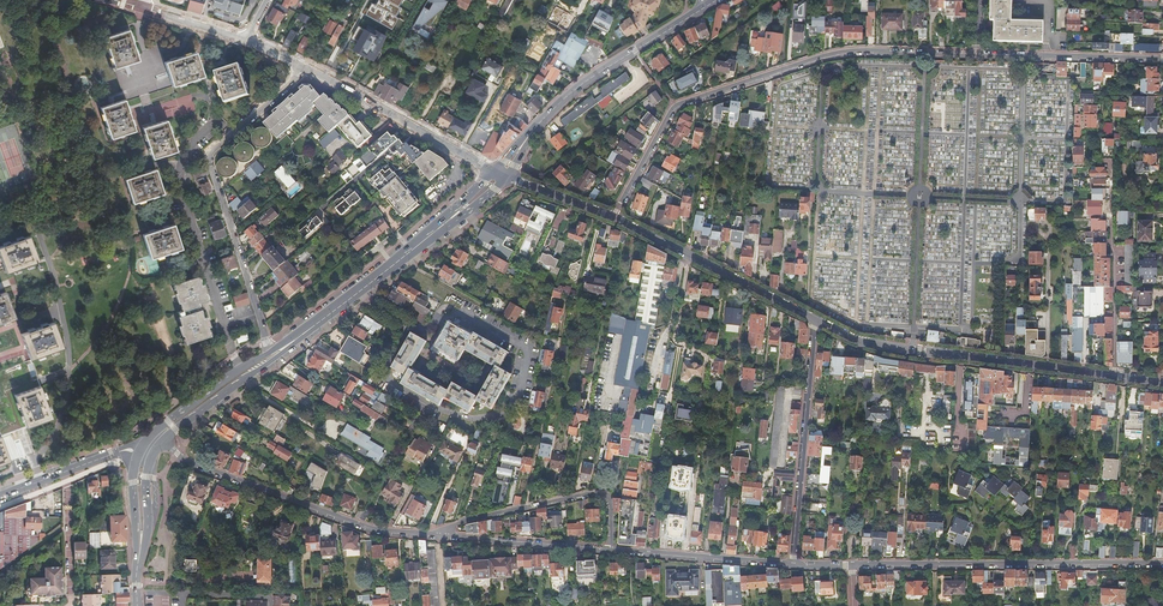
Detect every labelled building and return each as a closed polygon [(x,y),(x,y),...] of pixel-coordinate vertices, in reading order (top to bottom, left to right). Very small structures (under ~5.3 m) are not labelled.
[(201,0),(190,0),(187,9),(201,12),(204,1),(201,0)] [(213,1),(210,8),(223,12),(222,13),(228,15),(228,14),(238,18),(244,2),(238,0),(211,0),(213,1)] [(366,13),(391,28),(397,17),(396,16),(401,8),(399,7),(402,0),(378,0),(375,5),(372,3),(366,13)] [(411,29),(427,38),(430,33),(420,28),(444,9),(448,1),(445,0),(427,0),(411,29)] [(455,3),(466,9),(471,0),(457,0),(455,3)] [(518,0),(505,0),(499,14),(509,19),(518,0)] [(631,7),(633,11),(635,11),(633,17),(630,17),(624,21),(620,25),(619,28),(623,35),(627,35),(631,32),(633,31),(634,33),(638,30),(638,29),(644,25),(643,23),(646,21),(648,15),(649,16),(653,14),(656,6),(658,6),(660,0),(633,0),(631,7)] [(811,0),(800,0),(799,14),(805,14),(806,4),(811,4),(811,0)] [(868,12),(868,0),(859,0),(859,3),(861,3),(861,12),(868,12)] [(939,0),(930,0),(930,5),(931,5),(931,8),(931,12),(939,12),(939,10),(939,0)] [(955,0),(945,0),(945,8),(945,12),(950,13),(951,8),(955,8),(955,0)] [(990,21),(994,21),(993,41),(1042,42),(1043,21),(1011,20),(1012,0),(991,0),(990,21)] [(281,3),(277,1),(273,7),(284,13),(287,13),(289,10),(288,7),(282,4),(281,3)] [(774,5),(777,10),(783,6),(780,1),(774,5)] [(542,4),(538,10),(546,15),(550,8),(542,4)] [(717,9),(711,41),(717,36),(719,27),(722,14),(728,15),(730,6),(723,5),(717,9)] [(278,24),(284,13),(273,7),(270,14),(268,13),(266,18),(278,24)] [(600,7),(593,21),(609,30),(614,15),(600,7)] [(1068,9),(1067,30),(1079,31),(1080,9),(1068,9)] [(331,12),(326,10),(322,18),(326,20),(331,12)] [(1143,11),(1128,10),(1128,23),(1142,23),(1143,11)] [(308,23),(311,18),(300,12),(297,17),(308,23)] [(883,14),(882,30),(902,30),(902,15),(883,14)] [(926,41),(927,22),(923,21),(923,14),(913,14),(913,29),(915,29),(915,41),(926,41)] [(825,16),(810,16),(810,35),(825,36),(825,33),(825,22),(825,16)] [(322,29),(332,34),(337,26),(328,21),(326,25),(324,24),(322,29)] [(332,34),(328,41),(333,44),(344,24),(339,22),(337,26),(332,34)] [(825,22),(825,33),(835,34),(835,37),(842,38),(843,23),(835,23),(828,22),(825,22)] [(1158,31),(1158,24),(1143,23),(1143,35),(1152,36),(1152,31),(1158,31)] [(705,24),(695,28),(700,39),(709,35),(705,24)] [(844,27),(844,38),(862,39),(862,27),(844,27)] [(384,31),(389,34),(388,37),(396,41),(399,36),(385,28),(384,31)] [(690,43),(700,39),(695,28),(685,33),(690,43)] [(567,41),(558,36),(554,43),(562,48),(560,52),(554,48),(546,61),(553,65),(557,58),(561,60),(573,67),(589,38),(587,37),(585,36),(573,29),(567,41)] [(116,33),(104,37),(114,68),(137,61),(128,30),(116,33)] [(357,49),(366,54),(373,58),(374,55),(376,56),(379,52),(378,51),(384,40),(383,40),(385,36),(377,31),(375,35),(366,30),(364,34),(361,33),(358,38),(353,34),(348,43),(356,48),(357,49)] [(751,30),(748,54),(759,55),(760,51),(757,51),(758,48),(751,47),(753,39),(759,40),(759,38),(766,39),(767,33),(751,30)] [(289,31),(282,44),(287,47),(295,34),(289,31)] [(780,52),(783,35),(767,33),(766,39),(759,38),(759,40),(753,39),(751,47),(758,48),(757,51),(760,51),(769,52),(769,51),(775,52),(778,52),(780,52)] [(587,37),(589,38),(602,46),(603,44),(588,34),(587,37)] [(1133,35),(1120,34),(1120,44),(1123,44),(1133,44),(1133,35)] [(310,40),(303,36),(296,49),(303,53),(310,40)] [(679,36),(672,41),(678,50),(685,45),(679,36)] [(690,50),(693,54),(703,47),(701,42),(690,50)] [(1115,44),(1097,43),(1097,50),(1108,50),(1108,51),(1115,51),(1115,44)] [(1141,51),(1141,53),(1144,53),(1145,51),(1158,51),(1158,45),(1140,44),(1139,50),(1141,51)] [(331,59),(338,61),(342,47),(335,45),(331,59)] [(506,60),(490,51),(484,62),(494,68),(498,70),(499,71),(506,60)] [(595,55),(598,62),(606,59),(603,51),(595,55)] [(195,53),(164,62),(171,85),(202,76),(195,53)] [(662,55),(652,62),(659,72),(669,64),(662,55)] [(717,61),(716,71),(729,73),(730,71),(730,69),(736,70),(737,61),(738,56),(732,55),(731,57),(730,60),(726,63),(717,61)] [(699,60),(698,67),(705,68),(707,56),(699,60)] [(553,65),(557,67),(561,60),(557,58),(553,65)] [(546,61),(544,60),(541,65),(544,66),(546,67),(549,69),(544,78),(545,79),(552,83),(560,69),(557,67),(553,65),(546,61)] [(1056,62),(1056,64),(1056,77),(1066,77),(1066,62),(1056,62)] [(1093,80),(1103,81),(1103,78),(1104,64),(1094,63),(1094,69),(1093,80)] [(249,95),(239,64),(215,71),(225,102),(249,95)] [(1113,64),(1104,64),(1103,78),(1105,78),(1105,75),(1113,75),(1113,64)] [(536,74),(535,76),(529,88),(537,92),(545,79),(544,78),(549,69),(546,67),(540,76),(536,74)] [(1147,70),(1147,79),(1148,79),(1158,79),(1158,74),(1156,74),(1156,68),(1145,67),(1145,70),(1147,70)] [(688,76),(674,83),(679,92),(699,83),(694,73),(695,73),(692,68),(686,70),(688,76)] [(565,127),(630,79),(626,72),(615,81),(614,79),(600,90),(602,94),(595,99),(592,96),(574,109),(575,110),(560,121),(565,127)] [(500,75),(496,73),(495,76),(492,82),(480,75),(477,82),(488,89),(485,93),(483,92),(478,101),(484,104),(500,75)] [(415,74),(409,86),(415,89),(421,77),(415,74)] [(388,76),(385,81),(396,87),(395,89),(399,91),(403,84),(388,76)] [(1141,79),(1141,94),(1147,94),(1153,94),(1153,91),(1158,91),(1158,79),(1148,79),(1147,79),(1141,79)] [(394,100),(396,96),(399,91),(395,89),(396,87),(385,81),(384,84),(380,82),(376,91),(390,99),(391,98),(394,100)] [(275,113),(264,123),(275,136),(285,127),(286,127),(288,129),(298,121),(310,109),(315,105),(324,115),(318,121),(328,133),(333,129),(337,126),(350,115),(344,108),(343,109),(342,108),(339,105),(338,103),(336,104),(333,101),(331,98),(330,99),(328,97),(324,93),(322,95),(315,87),(312,89),(309,85),(307,85),(302,89),(296,94),(292,98),(290,96),(277,108),(279,110),(275,113)] [(662,100),(656,91),(647,98),(653,106),(662,100)] [(508,93),(500,107),(499,109),(512,116),(521,100),(508,93)] [(410,102),(414,104),(419,96),(414,94),(410,102)] [(1081,94),(1080,104),(1092,104),(1092,95),(1081,94)] [(1146,107),(1147,97),(1133,96),(1132,107),(1146,107)] [(526,105),(533,112),(542,104),(538,101),(535,97),(526,105)] [(123,100),(99,107),(109,137),(133,130),(123,100)] [(740,102),(731,101),(728,120),(737,121),(740,102)] [(1112,116),(1125,117),(1126,103),(1120,103),(1120,105),(1113,104),(1112,116)] [(1097,105),(1083,105),(1083,114),(1085,115),(1096,115),(1097,105)] [(445,106),(438,118),(444,121),(449,124),(455,113),(448,110),(449,108),(445,106)] [(312,111),(310,109),(298,121),(299,122),(312,111)] [(760,122),(760,131),(768,132),(769,122),(764,121),(765,112),(749,110),(749,114),(741,113),(740,126),(752,128),(752,121),(760,122)] [(455,113),(449,124),(453,127),(461,114),(456,111),(455,113)] [(352,112),(350,115),(357,124),(360,122),(352,112)] [(656,118),(649,112),(644,118),(646,120),(644,123),(643,122),(640,126),(646,131),(656,118)] [(676,130),(684,135),(688,137),(690,133),(689,132),(690,130),(688,129),(692,123),(690,122),(692,118),(684,113),(678,123),(679,124),(676,130)] [(350,115),(337,126),(344,135),(357,124),(350,115)] [(1096,128),(1096,115),(1085,115),(1084,128),(1096,128)] [(500,116),(496,122),(502,125),(505,119),(500,116)] [(513,125),(509,123),(507,126),(511,128),(520,133),(527,125),(522,119),(518,117),(513,125)] [(1157,123),(1156,117),(1154,117),(1152,117),(1146,117),(1144,117),(1144,120),(1144,134),(1157,134),(1157,129),(1157,123)] [(164,118),(141,126),(151,157),(174,149),(164,118)] [(493,130),(481,151),(490,156),(498,156),(498,155),(520,133),(511,128),(506,136),(502,134),(507,126),(509,123),(510,120),(507,118),(501,127),(502,127),(499,133),(493,130)] [(372,136),(374,135),(362,120),(360,122),(372,136)] [(366,141),(372,136),(360,122),(357,124),(344,135),(351,143),(353,141),(358,148),(366,141)] [(387,123),(374,135),(376,137),(378,139),(383,135),(383,134),(385,132),(386,133),(392,128),(388,123),(387,123)] [(647,133),(638,126),(635,131),(630,129),(624,139),(628,141),(627,143),(634,148),(635,145),(639,148),(640,147),(642,147),(644,144),(641,142),(644,138),(644,137),(647,133)] [(276,136),(277,138),(288,129),(286,127),(276,136)] [(396,127),(375,144),(378,148),(386,141),(390,146),(398,139),(405,134),(399,131),(396,127)] [(693,140),(692,143),(699,145),(701,136),(702,136),(704,129),(695,128),(693,140)] [(333,129),(328,133),(317,143),(323,149),(338,135),(333,129)] [(676,130),(674,130),(668,141),(678,146),(684,135),(676,130)] [(566,144),(568,147),(571,145),(563,135),(561,136),(560,133),(551,140),(558,150),(566,144)] [(376,137),(374,135),(372,136),(366,141),(368,144),(376,137)] [(414,162),(425,154),(403,141),(401,143),(398,139),(390,146),(388,148),(391,151),(385,157),(388,160),(386,162),(383,158),(365,173),(366,175),(373,184),(371,185),(374,188),(376,187),(379,191),(396,178),(398,176),(401,173),(414,162)] [(1113,140),(1101,139),(1102,163),(1106,163),(1106,155),(1105,150),(1107,150),(1107,146),(1113,146),(1113,140)] [(1141,141),(1127,140),(1127,149),(1140,150),(1141,141)] [(233,145),(238,163),(256,159),(251,141),(233,145)] [(630,159),(636,150),(625,143),(622,141),(615,152),(621,155),(622,154),(630,159)] [(1082,147),(1072,147),(1072,168),(1076,168),(1082,168),(1082,147)] [(429,150),(425,153),(431,160),(434,157),(429,150)] [(346,160),(340,152),(333,158),(336,161),(327,168),(333,174),(343,166),(341,164),(346,160)] [(425,154),(414,162),(419,169),(416,172),(421,178),(425,175),(430,181),(438,175),(447,167),(449,166),(443,159),(441,160),(434,157),(431,160),(425,153),(425,154)] [(264,154),(261,156),(271,168),(274,165),(264,154)] [(680,159),(672,154),(670,157),(668,156),(663,166),(673,172),(680,159)] [(1144,154),(1144,161),(1135,161),(1135,174),(1141,174),(1144,171),(1148,171),(1148,172),(1149,172),(1150,172),(1150,173),(1151,173),(1152,173),(1152,172),(1154,172),(1156,171),(1157,170),(1157,163),(1155,163),(1155,155),(1144,154)] [(630,161),(620,155),(614,164),(624,170),(630,161)] [(218,177),(237,176),(236,157),(217,158),(218,177)] [(358,171),(360,173),(367,167),(359,158),(353,163),(354,164),(340,175),(347,183),(354,178),(353,176),(358,171)] [(256,162),(244,173),(251,181),(264,171),(256,162)] [(554,173),(566,185),(570,181),(573,178),(574,178),(568,172),(564,168),(568,165),(565,162),(554,173)] [(298,181),(285,165),(275,173),(290,189),(298,181)] [(677,177),(655,165),(648,177),(658,182),(662,174),(675,181),(677,177)] [(625,172),(615,166),(609,176),(612,178),(610,181),(604,181),(602,186),(606,194),(612,194),(615,189),(614,187),(617,185),(625,172)] [(1104,167),(1090,167),(1090,177),(1106,177),(1106,171),(1104,171),(1104,167)] [(154,168),(124,178),(131,202),(162,192),(154,168)] [(202,175),(200,169),(191,173),(192,178),(202,175)] [(582,175),(579,173),(574,178),(573,178),(570,181),(584,191),(591,181),(582,174),(582,175)] [(396,178),(379,191),(385,197),(386,199),(400,216),(402,219),(418,205),(416,202),(411,196),(412,194),(407,187),(404,184),(403,182),(401,184),(396,178)] [(657,185),(643,178),(639,184),(653,191),(655,188),(658,189),(659,186),(657,185)] [(203,179),(198,180),(203,195),(211,192),(207,182),(205,183),(203,179)] [(1093,180),(1093,189),(1095,189),(1105,189),(1105,180),(1093,180)] [(336,208),(341,215),(349,208),(348,208),(350,206),(353,204),(353,205),(360,199),(355,192),(354,192),(350,188),(344,192),(345,194),(339,199),(338,198),(333,202),(337,207),(336,208)] [(600,192),(594,188),(589,195),(594,199),(600,192)] [(1105,189),(1095,189),(1095,195),(1093,195),(1093,199),(1095,199),(1095,200),(1105,200),(1105,189)] [(684,191),(682,199),(681,208),(679,215),(689,217),(693,193),(684,191)] [(638,194),(633,208),(643,212),(648,198),(638,194)] [(682,199),(675,195),(673,206),(667,205),(666,210),(659,209),(657,220),(672,222),(673,218),(677,219),(679,208),(681,208),(682,199)] [(243,204),(237,197),(229,204),(235,211),(243,204)] [(810,198),(800,197),(800,204),(799,209),(799,212),(808,213),(809,210),(809,201),(810,198)] [(398,217),(400,216),(386,199),(384,201),(398,217)] [(530,202),(524,199),(516,217),(528,223),(533,212),(527,209),(530,202)] [(1101,200),(1087,200),(1087,219),(1092,219),(1101,219),(1101,200)] [(250,201),(237,211),(241,215),(244,219),(245,218),(252,212),(256,209),(250,201)] [(799,209),(800,204),(780,202),(779,217),(792,218),(792,220),(799,221),(799,212),(799,209)] [(540,204),(532,222),(543,227),(551,209),(540,204)] [(1045,209),(1027,209),(1027,221),(1039,221),(1039,220),(1045,220),(1045,209)] [(259,220),(265,227),(276,217),(271,210),(259,220)] [(290,216),(285,210),(281,213),(286,219),(290,216)] [(1114,211),(1114,214),(1117,214),(1117,221),(1118,221),(1118,223),(1120,223),(1120,224),(1129,224),(1129,214),(1132,214),(1132,217),(1134,217),(1134,211),(1126,211),(1126,214),(1122,214),(1122,211),(1114,211)] [(252,212),(245,218),(248,222),(256,216),(252,212)] [(696,213),(693,229),(693,233),(702,234),(704,222),(705,215),(696,213)] [(745,214),(743,231),(743,234),(749,235),(750,233),(750,224),(751,224),(752,214),(745,214)] [(762,215),(752,214),(751,224),(750,224),(750,233),(759,234),(760,225),(761,225),(762,215)] [(308,223),(299,231),(304,237),(322,222),(317,216),(312,220),(312,221),(311,222),(310,224),(311,224),(309,225),(308,223)] [(732,225),(732,230),(730,242),(733,242),(733,244),(735,246),(736,246),(738,245),(739,243),(742,244),(743,234),(743,231),(737,230),(737,226),(739,227),(739,221),(741,221),(741,217),(736,216),(736,220),(734,220),(734,225),(732,225)] [(373,239),(389,227),(383,218),(367,230),(351,242),(357,251),(373,239)] [(208,223),(213,239),(224,235),(219,219),(208,223)] [(1102,219),(1101,219),(1092,219),(1092,231),(1093,231),(1105,231),(1105,222),(1102,222),(1102,219)] [(515,235),(488,221),(478,238),(496,248),(493,254),(507,261),(513,250),(503,245),(508,236),(512,239),(515,235)] [(1138,221),(1138,241),(1156,242),(1156,227),(1152,227),(1152,221),(1138,221)] [(576,232),(574,238),(583,241),(586,232),(584,231),(585,224),(580,222),(576,232)] [(704,222),(702,234),(700,244),(709,246),(709,245),(711,231),(712,225),(706,224),(707,222),(704,222)] [(172,223),(142,233),(149,257),(180,247),(172,223)] [(511,226),(510,229),(523,236),(524,233),(511,226)] [(251,227),(244,233),(250,240),(257,234),(251,227)] [(620,241),(622,231),(612,229),(610,239),(609,239),(608,245),(619,247),(620,241)] [(732,230),(722,229),(722,232),(721,241),(730,242),(732,230)] [(523,236),(520,241),(523,242),(529,232),(525,230),(524,233),(523,236)] [(783,230),(774,230),(773,239),(772,252),(781,253),(783,230)] [(628,234),(622,231),(620,241),(623,243),(628,234)] [(711,231),(709,245),(716,246),(716,245),(720,246),(721,241),(722,232),(711,231)] [(1093,231),(1093,243),(1094,243),(1106,243),(1106,231),(1105,231),(1093,231)] [(263,238),(258,233),(257,234),(250,240),(249,241),(254,246),(263,238)] [(9,243),(3,245),(0,246),(0,260),(5,273),(12,271),(18,268),(25,266),(31,263),(37,261),(28,235),(22,238),(16,240),(9,243)] [(1126,236),(1125,245),(1134,245),(1134,237),(1126,236)] [(773,239),(760,237),(758,256),(766,257),(765,259),(772,260),(772,252),(773,239)] [(264,238),(263,238),(254,246),(261,255),(271,246),(264,238)] [(797,238),(793,238),(792,247),(789,247),(788,253),(793,253),(796,254),(797,249),(797,239),(797,238)] [(797,249),(807,249),(808,247),(798,246),(799,239),(797,239),(797,249)] [(605,262),(607,248),(600,247),(601,244),(597,243),(596,246),(593,261),(605,262)] [(1106,258),(1106,243),(1094,243),(1094,258),(1095,258),(1106,258)] [(648,244),(645,261),(649,261),(649,260),(665,262),(667,253),(658,249),(648,244)] [(271,246),(261,255),(266,260),(268,259),(276,268),(285,260),(273,245),(271,246)] [(1134,245),(1125,245),(1125,286),(1133,286),(1134,245)] [(745,249),(742,248),(740,259),(739,270),(751,276),(754,250),(751,249),(751,247),(745,246),(745,249)] [(469,254),(458,248),(452,259),(455,260),(454,262),(462,266),(469,254)] [(1029,252),(1029,264),(1042,264),(1042,258),(1041,258),(1041,253),(1029,252)] [(1144,260),(1140,260),(1139,275),(1144,275),(1144,284),(1157,284),(1158,252),(1144,252),(1144,260)] [(507,261),(493,254),(487,264),(502,272),(507,262),(507,261)] [(548,257),(543,255),(536,268),(545,269),(546,270),(549,270),(550,270),(551,269),(553,270),(551,274),(552,274),(554,275),(556,274),(558,274),(558,273),(559,272),(560,271),(560,269),(557,268),(560,261),(554,259),(553,257),(551,256),(548,257)] [(221,262),(224,273),(236,269),(234,263),(236,262),(234,258),(221,262)] [(1081,258),(1072,258),(1072,287),(1080,287),(1081,258)] [(1109,258),(1106,258),(1095,258),(1095,287),(1103,287),(1104,287),(1109,287),(1109,258)] [(266,260),(274,270),(276,268),(268,259),(266,260)] [(274,270),(271,273),(283,286),(296,276),(299,273),(287,259),(285,260),(276,268),(274,270)] [(570,270),(569,273),(572,278),(573,277),(575,280),(577,277),(579,270),(581,262),(578,261),(576,260),(572,263),(570,263),(569,266),(571,269),(570,270)] [(798,264),(795,264),(795,274),(799,274),(799,277),(802,278),(802,274),(806,275),(807,264),(802,264),(803,260),(799,260),(798,264)] [(631,270),(630,277),(639,278),(642,262),(634,261),(632,270),(631,270)] [(645,263),(635,321),(655,325),(657,314),(662,286),(665,266),(645,263)] [(795,264),(786,263),(785,273),(795,274),(795,264)] [(446,265),(440,275),(449,280),(455,271),(446,265)] [(665,265),(665,266),(662,286),(674,288),(677,268),(670,266),(670,265),(665,265)] [(778,271),(771,271),(770,286),(778,290),(779,275),(778,275),(778,271)] [(1014,275),(1006,275),(1006,285),(1014,285),(1014,275)] [(201,297),(202,301),(206,300),(204,295),(204,293),(205,293),(203,285),(201,285),(199,281),(197,276),(195,277),(201,297)] [(283,286),(282,287),(289,297),(294,293),(298,290),(300,288),(303,292),(311,285),(308,281),(303,285),(296,276),(283,286)] [(586,276),(584,289),(604,293),(606,279),(586,276)] [(1030,276),(1030,287),(1041,287),(1041,282),(1040,282),(1040,276),(1030,276)] [(202,317),(201,315),(199,309),(197,303),(202,301),(201,297),(195,277),(174,284),(176,291),(177,293),(175,293),(178,302),(179,301),(180,304),(182,304),(184,310),(182,310),(179,311),(180,315),(182,320),(180,321),(182,325),(179,326),(183,335),(184,334),(184,336),(186,343),(211,335),(208,326),(210,325),(207,316),(202,317)] [(699,282),(688,281),(685,298),(699,301),(699,299),(700,293),(701,289),(698,289),(699,282)] [(421,292),(403,282),(397,291),(408,297),(411,298),(426,307),(428,303),(417,296),(416,298),(413,296),(415,293),(417,295),(418,293),(420,294),(421,292)] [(702,282),(701,289),(700,293),(711,295),(711,294),(712,288),(713,284),(702,282)] [(557,291),(561,293),(569,295),(571,290),(571,288),(566,286),(565,287),(559,285),(557,291)] [(1041,287),(1030,287),(1030,299),(1040,299),(1040,293),(1041,293),(1041,287)] [(1080,287),(1072,287),(1072,302),(1072,317),(1082,316),(1083,317),(1089,317),(1089,287),(1080,287)] [(1095,287),(1089,287),(1089,317),(1091,317),(1096,317),(1096,316),(1100,316),(1103,316),(1103,287),(1095,287)] [(1112,287),(1109,287),(1104,287),(1104,301),(1112,302),(1112,287)] [(1133,287),(1133,292),(1133,306),(1133,308),(1137,308),(1137,307),(1152,307),(1152,292),(1144,292),(1144,288),(1133,287)] [(397,291),(394,289),(389,298),(402,306),(408,297),(397,291)] [(551,300),(547,321),(558,323),(560,315),(561,315),(563,309),(555,307),(556,304),(559,304),(561,293),(557,291),(553,290),(551,300)] [(571,290),(569,295),(571,296),(576,298),(578,292),(571,290)] [(2,322),(8,320),(15,318),(6,292),(0,294),(0,323),(2,322)] [(246,294),(233,298),(236,307),(248,302),(246,294)] [(436,310),(440,303),(429,297),(428,299),(433,301),(430,306),(436,310)] [(421,313),(426,316),(430,309),(426,307),(411,298),(409,300),(417,305),(415,309),(421,313)] [(523,309),(511,302),(504,315),(515,322),(523,309)] [(698,305),(697,316),(707,318),(709,307),(698,305)] [(1133,306),(1130,306),(1130,307),(1120,307),(1120,317),(1130,317),(1130,308),(1131,308),(1131,309),(1133,309),(1133,308),(1133,306)] [(1026,334),(1026,320),(1023,320),(1023,308),(1017,308),(1017,334),(1026,334)] [(727,309),(725,322),(740,324),(741,310),(727,309)] [(359,323),(357,326),(366,331),(368,327),(370,328),(368,331),(373,334),(376,329),(379,331),(382,326),(374,321),(374,320),(360,312),(358,315),(363,318),(360,324),(359,323)] [(421,313),(417,320),(422,323),(426,316),(421,313)] [(609,326),(621,328),(623,316),(611,313),(609,326)] [(752,314),(750,332),(757,333),(759,315),(752,314)] [(281,315),(274,320),(277,325),(285,320),(281,315)] [(766,316),(759,315),(757,333),(764,334),(764,329),(766,316)] [(1072,317),(1072,320),(1072,351),(1074,351),(1074,361),(1078,362),(1082,362),(1083,317),(1082,316),(1072,317)] [(1061,317),(1060,359),(1067,360),(1067,340),(1069,340),(1069,323),(1065,323),(1065,317),(1061,317)] [(655,325),(635,321),(626,319),(613,384),(631,387),(638,389),(650,328),(655,328),(655,325)] [(1026,335),(1025,354),(1043,357),(1046,354),(1046,340),(1038,340),(1038,330),(1036,330),(1036,320),(1026,320),(1026,334),(1026,335)] [(30,358),(36,356),(42,354),(49,351),(55,349),(62,347),(53,321),(46,324),(40,326),(33,328),(27,331),(20,333),(30,358)] [(800,321),(799,331),(798,343),(806,344),(808,329),(805,323),(800,321)] [(1095,324),(1089,324),(1089,335),(1098,335),(1098,336),(1104,336),(1104,333),(1104,324),(1098,324),(1098,322),(1095,322),(1095,324)] [(411,332),(391,365),(406,374),(402,381),(440,404),(444,395),(470,410),(475,400),(490,408),(508,373),(499,368),(507,354),(472,334),(471,337),(448,324),(437,346),(458,359),(464,349),(493,365),(477,395),(453,381),(448,389),(409,366),(425,339),(411,332)] [(1158,324),(1150,324),(1145,324),(1144,337),(1145,338),(1145,343),(1143,345),(1143,348),(1144,349),(1145,349),(1145,352),(1150,352),(1150,354),(1158,354),(1158,336),(1157,336),(1157,332),(1158,332),(1158,324)] [(366,331),(357,326),(353,333),(364,340),(367,334),(368,335),(369,333),(366,331)] [(770,335),(769,343),(779,344),(780,328),(770,327),(770,335)] [(928,330),(927,340),(948,343),(949,341),(945,340),(945,338),(940,337),(940,335),(941,336),(942,334),(944,334),(944,333),(939,332),(928,330)] [(248,342),(244,331),(234,334),(236,335),(238,342),(237,344),(239,343),(240,347),(248,342)] [(1015,331),(1005,331),(1005,344),(1015,344),(1015,331)] [(706,343),(717,345),(717,344),(718,335),(718,334),(707,332),(706,343)] [(757,333),(750,332),(748,346),(755,346),(755,347),(757,333)] [(757,333),(755,347),(762,347),(764,334),(757,333)] [(1104,339),(1104,365),(1108,366),(1112,366),(1112,333),(1107,333),(1107,339),(1104,339)] [(387,344),(390,340),(380,334),(378,338),(387,344)] [(351,336),(342,352),(359,362),(365,352),(364,351),(367,346),(351,336)] [(957,345),(967,346),(967,338),(962,337),(961,338),(957,338),(957,345)] [(967,338),(967,346),(978,348),(978,345),(981,345),(981,340),(978,340),(978,339),(967,338)] [(782,342),(780,357),(793,358),(794,344),(782,342)] [(1117,342),(1117,367),(1123,368),(1131,369),(1132,369),(1133,342),(1117,342)] [(329,353),(318,347),(315,351),(333,362),(336,357),(329,353)] [(340,351),(333,347),(329,353),(336,357),(340,351)] [(550,351),(541,349),(538,363),(542,364),(542,368),(549,369),(551,357),(553,357),(554,352),(553,352),(554,348),(551,347),(550,351)] [(674,352),(667,351),(660,388),(665,389),(667,377),(663,377),(664,374),(669,375),(674,352)] [(817,351),(815,374),(818,374),(819,372),(819,369),(822,369),(823,351),(817,351)] [(334,364),(315,352),(308,365),(319,372),(324,364),(326,365),(328,363),(333,366),(334,364)] [(875,355),(866,352),(865,359),(864,376),(863,388),(871,389),(872,372),(868,372),(868,370),(870,370),(872,369),(872,365),(874,365),(875,355)] [(23,422),(13,394),(37,386),(36,383),(25,355),(0,364),(0,432),(23,422)] [(877,356),(875,355),(874,365),(874,366),(876,366),(878,366),(878,369),(879,369),(879,372),(898,374),(899,361),(884,359),(877,356)] [(725,359),(715,356),(714,367),(712,367),(711,372),(723,373),(725,359)] [(689,383),(690,382),(693,363),(692,363),(692,364),(690,363),(690,358),(684,357),(680,381),(689,383)] [(831,373),(844,374),(844,372),(845,358),(833,357),(831,373)] [(847,358),(845,358),(844,372),(854,373),(854,368),(856,368),(857,358),(854,358),(847,358)] [(859,359),(857,358),(856,368),(855,375),(864,376),(865,359),(859,359)] [(899,361),(898,374),(898,375),(915,378),(916,372),(915,372),(915,371),(916,363),(914,363),(907,362),(899,361)] [(693,363),(690,382),(693,380),(692,378),(695,376),(696,374),(700,375),(702,365),(697,365),(697,364),(696,362),(694,362),(693,363)] [(935,366),(916,363),(915,371),(924,372),(929,373),(928,381),(934,382),(935,374),(935,366)] [(294,372),(285,366),(281,370),(297,380),(294,386),(307,393),(313,383),(294,372)] [(945,366),(935,366),(935,374),(937,374),(936,382),(943,382),(942,385),(944,385),(944,384),(945,372),(945,366)] [(753,368),(744,367),(743,379),(754,380),(755,368),(753,368)] [(990,369),(980,368),(979,374),(979,377),(995,379),(994,397),(1002,398),(1003,394),(1004,371),(1000,371),(996,370),(990,369)] [(1012,371),(1004,370),(1004,371),(1003,394),(1004,394),(1004,393),(1006,393),(1006,397),(1011,398),(1012,393),(1013,393),(1014,383),(1011,383),(1011,377),(1012,377),(1012,371)] [(924,372),(915,371),(915,372),(916,372),(915,378),(913,413),(921,414),(924,372)] [(955,372),(945,372),(944,384),(955,385),(955,372)] [(979,377),(979,374),(967,373),(967,380),(965,380),(964,391),(966,391),(966,400),(963,400),(963,411),(965,411),(965,417),(977,418),(978,404),(979,377)] [(354,375),(345,391),(350,394),(355,385),(356,386),(361,379),(354,375)] [(995,379),(979,377),(978,404),(987,405),(993,405),(994,397),(995,379)] [(1067,390),(1064,389),(1063,402),(1066,402),(1066,409),(1070,409),(1072,379),(1070,379),(1068,378),(1067,378),(1067,390)] [(754,380),(743,379),(742,390),(752,391),(754,380)] [(1077,380),(1072,379),(1070,409),(1069,426),(1072,426),(1074,403),(1086,404),(1087,391),(1082,390),(1082,380),(1077,380)] [(270,392),(272,394),(279,382),(277,381),(270,392)] [(714,389),(713,390),(721,391),(722,381),(717,381),(716,389),(714,389)] [(279,382),(272,394),(283,400),(287,394),(290,395),(290,396),(291,395),(300,400),(300,401),(305,405),(310,397),(291,386),(289,388),(279,382)] [(376,388),(367,383),(363,389),(373,394),(376,388)] [(1106,402),(1116,403),(1117,385),(1115,385),(1109,384),(1107,384),(1106,400),(1106,402)] [(13,394),(23,422),(48,412),(48,411),(46,405),(43,398),(41,392),(39,385),(37,386),(13,394)] [(331,387),(324,399),(337,407),(344,395),(331,387)] [(638,389),(631,387),(626,415),(633,417),(635,417),(640,389),(638,389)] [(1038,401),(1042,402),(1042,401),(1043,388),(1033,387),(1031,407),(1031,413),(1034,413),(1037,413),(1038,401)] [(1053,389),(1043,388),(1042,401),(1052,402),(1053,389)] [(1064,389),(1053,389),(1052,402),(1063,402),(1064,389)] [(1148,389),(1145,389),(1145,393),(1144,405),(1151,405),(1152,394),(1148,393),(1148,389)] [(533,390),(531,399),(535,400),(534,405),(533,410),(540,411),(541,407),(542,398),(544,399),(545,393),(533,390)] [(666,404),(668,392),(659,391),(658,403),(666,404)] [(364,392),(359,400),(381,413),(382,412),(383,413),(387,405),(364,392)] [(1144,405),(1145,393),(1137,393),(1136,404),(1144,405)] [(1151,405),(1151,408),(1158,408),(1159,395),(1152,394),(1151,405)] [(586,400),(578,398),(576,407),(577,408),(576,415),(575,418),(577,418),(579,420),(581,419),(587,420),(589,410),(584,409),(586,400)] [(355,399),(353,403),(362,409),(361,410),(366,413),(365,414),(368,416),(369,414),(383,423),(386,418),(381,415),(355,399)] [(824,423),(825,411),(823,411),(823,400),(816,399),(815,410),(818,410),(817,422),(824,423)] [(675,416),(684,417),(686,408),(683,408),(684,402),(678,401),(675,416)] [(283,413),(269,404),(258,422),(273,431),(283,413)] [(657,404),(654,416),(654,417),(662,418),(664,405),(657,404)] [(686,408),(684,417),(692,418),(694,404),(691,404),(689,404),(688,409),(686,408)] [(978,404),(977,418),(976,424),(976,429),(984,429),(983,438),(995,439),(993,464),(1001,464),(1002,456),(1003,437),(1004,427),(985,426),(987,405),(978,404)] [(891,421),(892,407),(867,406),(866,420),(891,421)] [(247,416),(236,409),(233,414),(234,414),(232,417),(242,423),(247,426),(252,419),(247,416)] [(610,412),(604,411),(602,425),(607,426),(610,412)] [(1129,421),(1126,420),(1125,435),(1130,435),(1130,437),(1136,438),(1136,435),(1142,436),(1143,413),(1130,411),(1129,421)] [(48,412),(23,422),(25,427),(50,418),(48,412)] [(567,433),(570,434),(575,435),(579,420),(577,418),(575,418),(576,415),(571,414),(567,433)] [(636,421),(632,421),(629,439),(632,439),(637,440),(634,454),(647,456),(654,417),(654,416),(641,414),(639,420),(636,420),(636,421)] [(798,415),(791,414),(789,432),(796,433),(798,415)] [(633,417),(626,415),(625,421),(623,420),(620,437),(621,438),(620,444),(608,442),(605,458),(612,459),(613,454),(629,456),(629,453),(632,439),(629,439),(632,421),(633,419),(633,417)] [(1095,429),(1101,430),(1102,424),(1102,417),(1091,416),(1090,434),(1095,435),(1095,430),(1095,429)] [(768,420),(761,420),(759,437),(767,438),(767,432),(769,432),(770,427),(767,427),(768,420)] [(224,424),(218,421),(213,430),(217,432),(231,441),(237,432),(224,424)] [(409,429),(412,431),(414,429),(417,423),(415,421),(414,421),(409,429)] [(23,422),(0,432),(0,436),(3,435),(7,433),(10,432),(13,441),(22,466),(29,463),(20,439),(17,430),(21,428),(25,427),(23,422)] [(976,429),(976,424),(967,423),(967,429),(968,429),(967,453),(975,453),(976,429)] [(348,425),(343,434),(371,451),(368,455),(379,462),(384,452),(382,451),(384,448),(370,439),(371,438),(348,425)] [(1004,427),(1003,437),(1020,438),(1019,457),(1018,466),(1027,466),(1030,429),(1004,427)] [(286,439),(278,434),(274,440),(282,444),(286,439)] [(810,435),(808,455),(819,456),(820,446),(819,446),(819,441),(822,441),(823,436),(810,435)] [(428,454),(427,453),(426,452),(427,450),(429,451),(430,449),(428,448),(431,443),(420,437),(418,440),(415,438),(411,446),(410,448),(407,453),(415,457),(416,456),(425,461),(428,454)] [(542,438),(538,455),(545,457),(545,458),(545,459),(545,460),(548,461),(549,460),(553,440),(542,438)] [(267,450),(250,439),(248,442),(250,442),(249,444),(265,453),(267,450)] [(903,439),(903,441),(902,446),(906,447),(909,447),(911,447),(912,439),(903,439)] [(919,440),(912,439),(911,447),(919,447),(919,440)] [(290,455),(292,452),(271,440),(268,446),(276,451),(275,453),(279,455),(280,454),(283,456),(285,453),(290,455)] [(452,458),(458,446),(446,440),(441,449),(447,452),(446,454),(452,458)] [(482,452),(483,447),(479,446),(471,442),(467,452),(476,456),(478,451),(482,452)] [(788,445),(787,458),(789,458),(789,455),(796,456),(797,442),(793,442),(792,446),(788,445)] [(464,450),(458,446),(452,458),(458,461),(464,450)] [(806,473),(805,485),(814,485),(815,482),(829,483),(831,447),(822,446),(819,474),(806,473)] [(902,446),(902,457),(901,464),(904,464),(904,465),(910,465),(911,453),(906,452),(906,447),(902,446)] [(239,448),(235,454),(240,457),(244,451),(239,448)] [(221,451),(213,465),(218,467),(220,465),(224,467),(231,455),(223,450),(222,451),(221,451)] [(342,453),(336,463),(350,472),(356,462),(342,453)] [(511,463),(521,465),(523,458),(502,453),(500,461),(501,461),(500,467),(497,466),(495,479),(503,481),(504,475),(511,477),(513,469),(510,469),(511,463)] [(566,456),(552,454),(550,467),(556,468),(556,467),(564,468),(564,467),(566,456)] [(851,455),(850,468),(861,469),(862,456),(851,455)] [(1002,456),(1001,464),(1018,466),(1019,457),(1002,456)] [(533,459),(523,457),(523,458),(521,465),(520,469),(521,469),(521,470),(526,471),(527,471),(530,471),(533,459)] [(735,457),(733,470),(747,472),(747,466),(748,466),(749,458),(735,457)] [(892,457),(892,467),(893,467),(892,480),(897,480),(897,468),(901,468),(901,464),(902,457),(892,457)] [(233,463),(230,462),(226,470),(242,476),(246,464),(234,460),(233,463)] [(1104,460),(1103,478),(1117,479),(1118,461),(1104,460)] [(646,462),(645,461),(644,471),(648,471),(648,466),(650,467),(649,471),(653,472),(653,466),(654,463),(646,462)] [(319,489),(328,471),(311,462),(307,471),(312,474),(307,483),(319,489)] [(484,465),(478,464),(471,485),(472,485),(472,487),(473,488),(475,489),(476,488),(477,487),(479,482),(482,483),(485,472),(482,471),(484,465)] [(674,466),(672,482),(673,483),(673,486),(680,489),(688,486),(688,485),(690,485),(692,469),(674,466)] [(590,480),(593,469),(583,467),(580,478),(590,480)] [(621,498),(613,498),(614,512),(620,512),(618,538),(615,538),(615,540),(619,544),(635,546),(636,534),(632,534),(638,480),(635,480),(636,473),(626,471),(621,498)] [(782,498),(781,513),(791,514),(793,494),(782,493),(783,480),(794,481),(794,474),(774,472),(772,497),(782,498)] [(968,485),(969,480),(971,476),(967,475),(967,476),(965,475),(965,474),(962,473),(962,474),(957,472),(953,485),(959,487),(956,494),(959,495),(958,496),(962,497),(963,496),(967,498),(971,486),(968,485)] [(1058,473),(1057,486),(1068,487),(1069,474),(1062,473),(1062,472),(1060,472),(1059,473),(1058,473)] [(712,512),(725,513),(729,475),(720,474),(719,483),(715,483),(712,512)] [(1039,474),(1037,474),(1035,495),(1040,495),(1042,493),(1043,486),(1046,486),(1047,475),(1042,475),(1042,477),(1038,476),(1039,474)] [(984,483),(982,481),(974,491),(982,497),(987,491),(993,495),(998,489),(1007,496),(1008,494),(1012,498),(1011,500),(1017,504),(1013,510),(1021,515),(1027,507),(1023,504),(1029,496),(1027,495),(1027,496),(1025,494),(1026,494),(1023,491),(1022,492),(1018,489),(1020,488),(1016,484),(1014,482),(1013,483),(1011,481),(1011,480),(1010,479),(1008,480),(1004,485),(1001,483),(1000,484),(996,481),(997,481),(994,478),(993,479),(992,478),(992,477),(990,475),(987,479),(984,483)] [(391,478),(382,493),(391,498),(389,502),(395,506),(397,502),(399,503),(404,493),(399,490),(402,485),(391,478)] [(87,484),(88,492),(98,491),(98,490),(98,481),(92,481),(93,484),(87,484)] [(762,483),(744,481),(742,494),(742,500),(746,500),(746,497),(761,499),(762,483)] [(192,490),(189,497),(203,502),(203,500),(204,500),(205,497),(204,497),(208,486),(198,483),(195,491),(192,490)] [(1080,484),(1079,497),(1079,499),(1086,499),(1086,495),(1088,495),(1089,485),(1086,485),(1080,484)] [(294,490),(286,485),(283,490),(283,491),(291,494),(294,490)] [(218,486),(211,504),(218,507),(219,505),(225,507),(225,505),(228,506),(230,505),(232,501),(235,502),(239,494),(233,492),(232,493),(224,490),(225,489),(218,486)] [(345,494),(341,505),(352,509),(356,498),(345,494)] [(805,494),(804,502),(812,503),(812,494),(805,494)] [(323,495),(320,504),(325,506),(326,503),(332,506),(335,499),(323,495)] [(413,499),(406,512),(419,519),(426,506),(413,499)] [(447,499),(443,510),(453,514),(457,503),(447,499)] [(254,522),(260,506),(246,501),(242,511),(241,512),(240,514),(241,515),(240,517),(244,518),(243,520),(250,523),(251,521),(254,522)] [(3,512),(2,568),(37,542),(37,536),(25,536),(25,529),(40,529),(40,519),(25,519),(25,503),(15,507),(3,512)] [(109,503),(98,506),(99,529),(110,529),(111,541),(127,540),(126,514),(110,516),(110,520),(104,520),(104,514),(110,513),(109,503)] [(695,506),(690,550),(696,550),(697,543),(700,544),(702,532),(699,531),(702,507),(695,506)] [(732,507),(726,553),(736,554),(737,546),(734,546),(735,540),(736,540),(737,537),(736,536),(737,532),(736,532),(736,529),(739,529),(740,520),(737,520),(737,517),(736,517),(737,508),(732,507)] [(546,508),(537,510),(538,516),(544,516),(544,519),(547,519),(547,512),(546,508)] [(1096,508),(1096,510),(1095,515),(1101,515),(1101,522),(1102,523),(1107,523),(1116,523),(1117,511),(1102,510),(1102,508),(1096,508)] [(359,519),(363,512),(359,509),(354,517),(359,519)] [(370,511),(365,509),(363,512),(359,519),(365,520),(370,511)] [(599,509),(586,510),(587,521),(599,521),(599,509)] [(547,512),(547,519),(547,522),(551,522),(551,526),(562,526),(561,517),(566,517),(566,510),(564,510),(561,510),(561,511),(547,512)] [(1060,514),(1059,527),(1072,528),(1073,514),(1072,510),(1067,510),(1065,512),(1065,514),(1060,514)] [(926,515),(926,517),(925,530),(925,534),(930,534),(931,529),(936,530),(936,536),(943,537),(944,511),(937,511),(937,515),(926,515)] [(1125,514),(1119,513),(1118,526),(1124,527),(1124,528),(1129,528),(1130,513),(1125,512),(1125,514)] [(402,527),(407,517),(400,513),(394,523),(402,527)] [(440,515),(436,525),(442,524),(445,518),(444,517),(440,515)] [(1095,522),(1095,516),(1085,515),(1084,525),(1086,525),(1086,529),(1096,530),(1096,531),(1101,532),(1102,523),(1101,522),(1097,522),(1095,522)] [(508,516),(504,517),(505,526),(510,525),(510,531),(517,531),(516,522),(516,520),(510,520),(510,519),(508,519),(508,516)] [(669,516),(667,536),(675,538),(683,538),(686,518),(669,516)] [(907,516),(906,533),(914,533),(915,530),(925,530),(926,517),(907,516)] [(541,517),(531,518),(532,530),(541,530),(541,524),(543,524),(543,520),(541,521),(541,517)] [(1137,530),(1140,530),(1140,532),(1152,533),(1153,518),(1142,517),(1141,524),(1138,524),(1137,530)] [(492,519),(487,520),(487,528),(492,528),(492,531),(502,530),(501,518),(499,519),(499,520),(492,521),(492,519)] [(659,538),(661,519),(655,519),(655,525),(649,525),(648,537),(659,538)] [(960,521),(955,519),(950,532),(957,535),(955,541),(957,542),(956,543),(959,544),(960,543),(965,545),(969,534),(964,532),(966,527),(967,523),(965,522),(965,523),(962,522),(962,521),(960,520),(960,521)] [(487,520),(478,522),(479,533),(488,532),(487,528),(487,520)] [(577,523),(567,524),(568,535),(585,535),(585,520),(583,520),(583,523),(580,523),(580,521),(577,522),(577,523)] [(709,538),(722,540),(724,521),(719,520),(718,522),(710,521),(709,538)] [(274,536),(272,542),(285,547),(287,540),(288,541),(289,539),(290,537),(290,535),(294,525),(289,523),(286,521),(285,522),(283,521),(280,530),(276,529),(274,536)] [(516,522),(517,531),(523,531),(531,531),(530,521),(516,522)] [(331,525),(322,522),(320,528),(321,535),(322,550),(322,555),(338,553),(337,541),(331,541),(330,534),(331,534),(331,525)] [(479,533),(478,522),(466,525),(467,532),(479,533)] [(836,539),(843,540),(843,535),(844,527),(838,526),(838,525),(834,524),(834,522),(829,522),(827,548),(835,549),(836,539)] [(1053,541),(1054,527),(1048,527),(1048,525),(1043,525),(1042,542),(1047,542),(1048,540),(1053,541)] [(873,529),(862,528),(861,542),(861,543),(865,544),(866,543),(872,543),(872,535),(873,529)] [(99,529),(89,529),(89,539),(90,548),(100,547),(99,529)] [(752,542),(754,542),(755,536),(753,536),(753,530),(743,529),(742,540),(746,541),(746,542),(752,543),(752,542)] [(818,531),(815,530),(814,537),(814,550),(818,550),(817,559),(820,559),(823,559),(825,531),(822,531),(821,530),(819,530),(818,531)] [(893,532),(887,531),(887,532),(886,545),(886,555),(890,556),(891,545),(896,545),(897,541),(897,530),(893,530),(893,532)] [(637,531),(636,534),(635,546),(645,546),(647,532),(637,531)] [(768,532),(755,531),(755,536),(754,542),(754,544),(767,546),(768,532)] [(877,536),(872,535),(872,543),(871,545),(871,549),(875,550),(875,552),(880,553),(881,544),(886,545),(887,532),(878,531),(877,536)] [(101,544),(109,543),(109,532),(100,533),(101,544)] [(353,532),(343,532),(344,548),(354,547),(354,549),(360,548),(359,536),(353,536),(353,532)] [(783,533),(778,533),(776,557),(779,557),(780,551),(787,552),(789,536),(783,535),(783,533)] [(309,550),(322,550),(321,535),(308,536),(309,550)] [(803,549),(814,550),(814,537),(811,537),(811,536),(804,536),(803,549)] [(1010,536),(1010,549),(1020,549),(1020,544),(1020,539),(1020,538),(1020,537),(1010,536)] [(85,556),(85,546),(80,546),(79,544),(73,544),(74,556),(85,556)] [(373,549),(373,558),(384,557),(383,544),(372,545),(373,549)] [(385,547),(387,565),(399,564),(398,558),(400,558),(400,553),(398,553),(397,549),(391,550),(390,546),(385,547)] [(430,589),(431,599),(431,605),(439,605),(435,549),(427,550),(427,553),(428,566),(429,577),(430,581),(430,589)] [(114,551),(100,552),(100,569),(114,569),(114,551)] [(531,554),(524,555),(524,566),(524,568),(532,568),(531,554)] [(512,558),(513,569),(519,568),(519,566),(524,566),(524,555),(519,555),(519,557),(512,558)] [(533,556),(534,571),(543,570),(543,567),(542,555),(533,556)] [(550,555),(542,555),(543,567),(551,566),(550,555)] [(451,556),(445,556),(445,558),(446,571),(447,571),(453,571),(453,569),(463,568),(464,575),(474,574),(473,561),(468,561),(468,556),(463,557),(451,558),(451,556)] [(491,578),(491,583),(493,583),(493,586),(497,586),(497,583),(513,582),(513,569),(512,558),(512,557),(490,558),(490,560),(491,578)] [(193,571),(197,572),(198,566),(198,564),(198,560),(192,560),(186,559),(186,563),(185,563),(185,565),(186,565),(186,571),(190,571),(190,572),(191,572),(191,573),(192,573),(193,572),(193,571)] [(272,559),(259,559),(259,584),(272,584),(272,559)] [(474,574),(474,579),(491,578),(490,560),(473,561),(474,574)] [(595,561),(577,561),(578,575),(579,575),(579,579),(597,578),(597,574),(596,574),(595,561)] [(420,562),(405,564),(406,583),(406,585),(421,583),(420,562)] [(564,563),(552,564),(553,580),(559,579),(559,576),(564,576),(564,563)] [(625,563),(610,563),(610,575),(625,574),(625,563)] [(637,563),(637,575),(652,575),(652,569),(646,569),(646,565),(644,565),(644,563),(637,563)] [(706,605),(715,605),(725,605),(725,604),(723,564),(723,570),(705,570),(706,605)] [(723,564),(725,604),(741,603),(741,598),(741,593),(741,589),(740,577),(740,568),(735,568),(735,565),(723,564)] [(29,595),(44,595),(51,595),(56,595),(61,595),(61,568),(56,568),(50,568),(44,569),(44,580),(29,580),(29,595)] [(652,568),(653,580),(660,580),(660,568),(652,568)] [(778,569),(767,568),(767,575),(768,583),(779,582),(779,579),(778,569)] [(988,579),(988,570),(973,570),(973,571),(972,571),(972,575),(973,575),(973,581),(977,581),(977,585),(983,585),(983,593),(993,593),(994,584),(988,584),(988,579)] [(1027,570),(1004,570),(1004,581),(1004,585),(1027,585),(1027,570)] [(1083,576),(1083,579),(1087,579),(1087,584),(1096,584),(1096,582),(1099,582),(1099,581),(1100,581),(1100,580),(1101,580),(1101,579),(1101,578),(1100,578),(1100,577),(1099,577),(1099,576),(1098,576),(1098,570),(1088,570),(1083,570),(1083,576)] [(675,571),(667,571),(667,594),(678,594),(678,591),(698,590),(698,571),(690,571),(690,573),(689,574),(677,574),(675,573),(675,571)] [(1039,571),(1035,571),(1035,592),(1043,592),(1043,585),(1045,585),(1044,572),(1039,572),(1039,571)] [(1060,573),(1058,573),(1058,580),(1060,580),(1060,587),(1061,587),(1062,589),(1065,589),(1065,587),(1067,587),(1067,584),(1074,584),(1074,573),(1067,573),(1060,573)] [(103,589),(103,593),(113,593),(113,582),(119,582),(119,574),(101,575),(102,589),(103,589)] [(885,575),(885,588),(894,588),(894,580),(894,574),(885,575)] [(767,575),(756,576),(757,587),(768,586),(768,583),(767,575)] [(876,586),(876,588),(885,588),(885,575),(876,575),(876,580),(876,586)] [(756,576),(747,576),(748,588),(757,588),(757,587),(756,576)] [(859,577),(858,577),(858,582),(860,582),(860,589),(871,588),(871,586),(876,586),(876,580),(870,580),(870,577),(866,577),(866,576),(859,576),(859,577)] [(944,591),(944,596),(952,596),(952,594),(965,593),(964,581),(951,581),(951,576),(944,576),(944,591)] [(792,587),(792,590),(803,590),(802,577),(791,578),(791,579),(792,587)] [(791,579),(779,579),(779,582),(780,588),(792,587),(791,579)] [(814,581),(815,595),(833,594),(832,583),(825,583),(825,580),(820,580),(820,581),(814,581)] [(925,581),(915,581),(915,582),(907,582),(907,589),(907,593),(905,593),(905,596),(906,597),(908,598),(909,598),(920,598),(921,596),(922,596),(922,594),(923,594),(927,594),(927,586),(925,586),(925,581)] [(994,584),(993,593),(1004,593),(1004,585),(1004,581),(994,581),(994,584)] [(1124,602),(1125,581),(1119,581),(1119,586),(1110,586),(1110,587),(1102,587),(1101,603),(1111,603),(1111,601),(1124,602)] [(113,582),(113,593),(115,593),(126,592),(128,592),(128,587),(120,588),(119,582),(113,582)] [(126,592),(115,593),(116,603),(120,603),(127,603),(126,592)] [(82,594),(82,605),(99,605),(98,593),(86,594),(82,594)] [(381,593),(382,600),(373,600),(374,605),(390,605),(390,604),(389,593),(381,593)] [(273,598),(273,600),(275,600),(275,602),(274,602),(274,605),(290,605),(290,595),(273,595),(273,598)]
